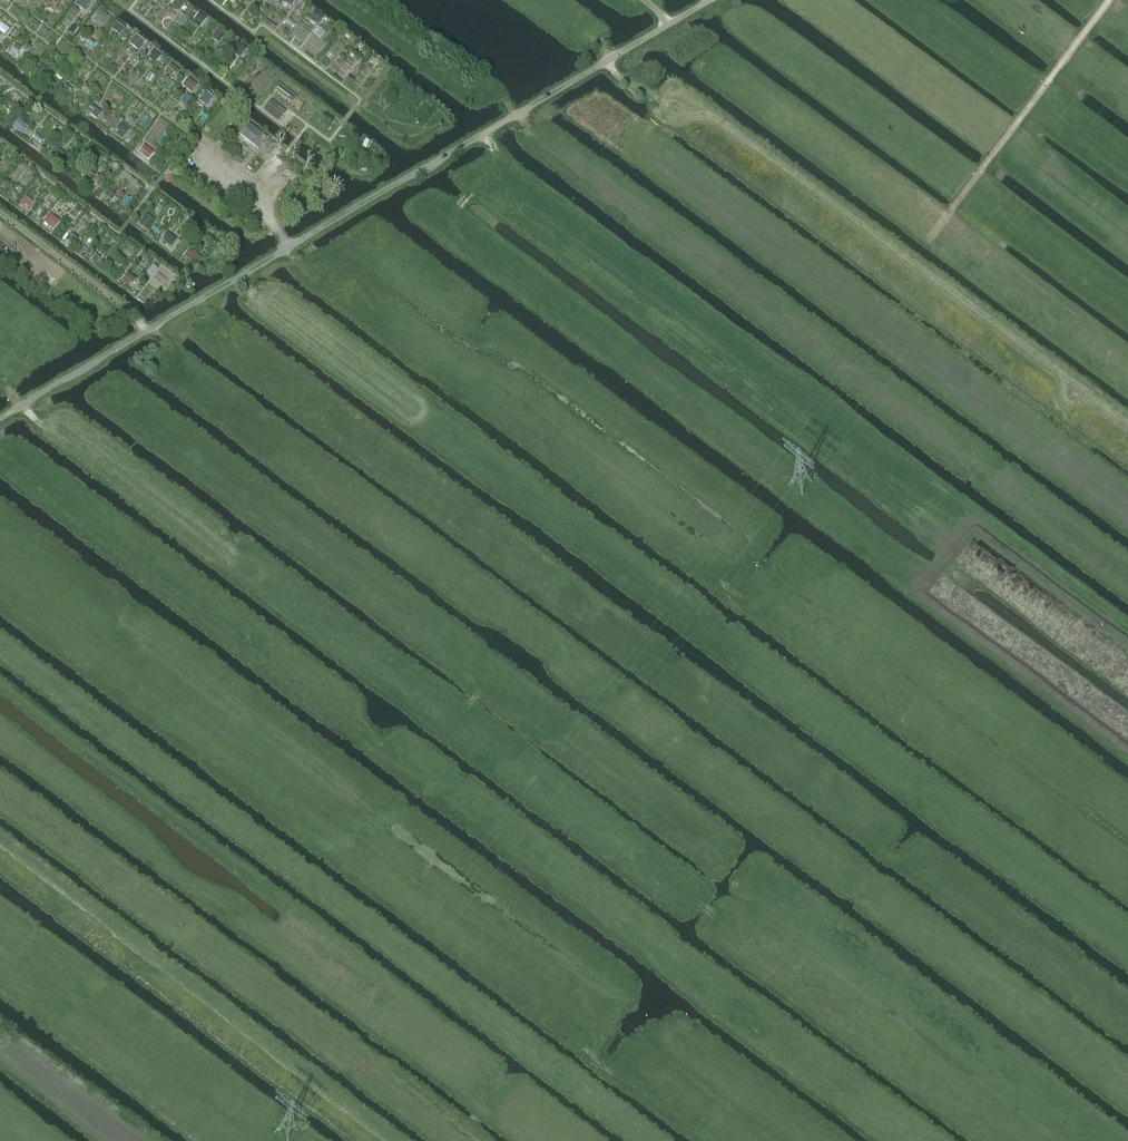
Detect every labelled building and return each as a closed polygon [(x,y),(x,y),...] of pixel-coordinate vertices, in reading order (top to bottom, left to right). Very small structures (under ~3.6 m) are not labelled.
[(264,110),(278,121),(285,112),(271,101),(264,110)] [(240,135),(259,149),(268,138),(249,124),(240,135)]
